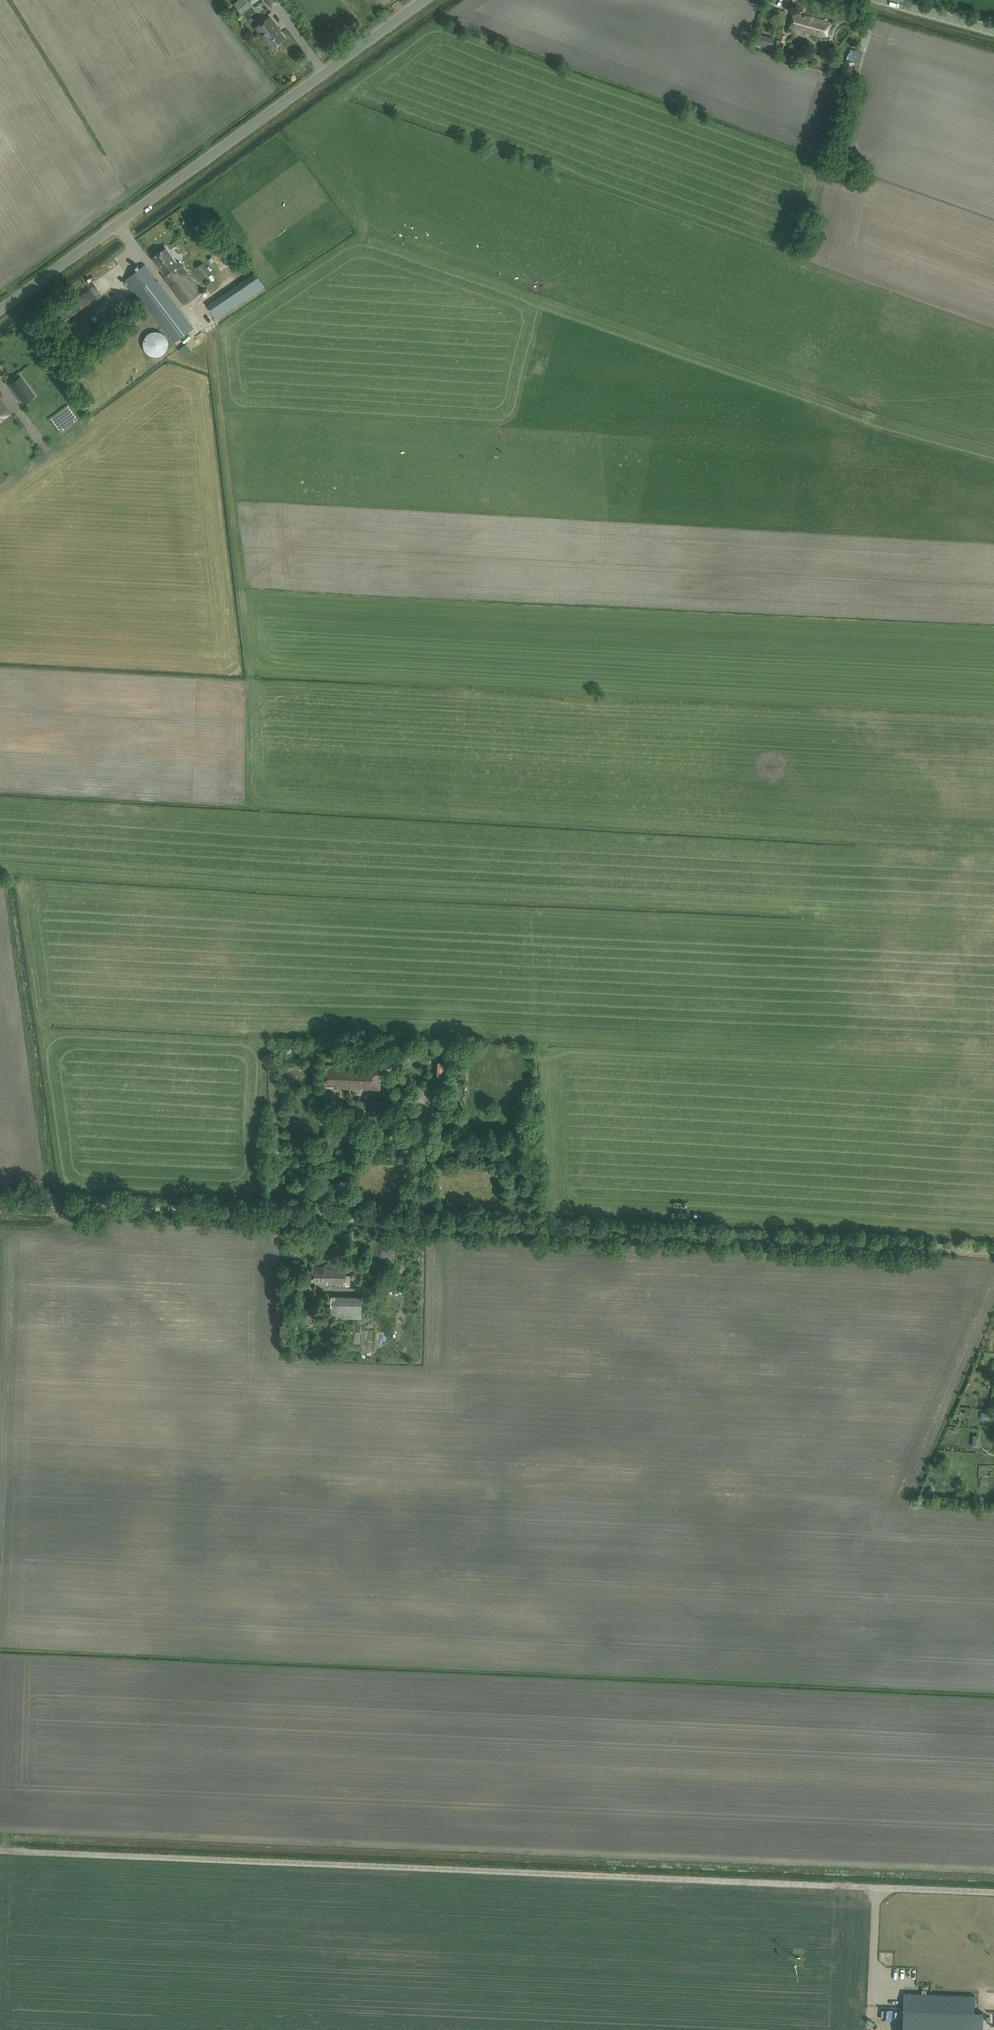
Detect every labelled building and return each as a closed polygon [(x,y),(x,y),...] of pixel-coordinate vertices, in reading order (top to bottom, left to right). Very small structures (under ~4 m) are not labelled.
[(798,30),(823,37),(827,21),(793,12),(789,29),(798,31),(798,30)] [(280,29),(270,16),(255,27),(266,41),(267,40),(273,49),(286,39),(279,30),(280,29)] [(842,72),(851,74),(855,62),(846,60),(842,72)] [(202,291),(179,261),(177,262),(166,248),(153,258),(164,273),(162,275),(184,304),(202,291)] [(121,261),(126,270),(134,266),(130,256),(121,261)] [(203,262),(196,267),(204,277),(211,272),(203,262)] [(126,278),(174,342),(194,328),(158,280),(147,266),(143,269),(141,267),(126,278)] [(240,297),(264,283),(257,270),(233,284),(240,297)] [(70,305),(77,313),(88,304),(80,296),(70,305)] [(168,348),(169,341),(166,335),(160,331),(154,331),(148,333),(144,339),(143,346),(146,352),(152,355),(158,356),(164,353),(168,348)] [(200,335),(183,347),(188,354),(205,342),(200,335)] [(24,381),(20,376),(10,383),(14,388),(24,381)] [(9,414),(0,402),(0,421),(9,414)] [(393,1050),(392,1064),(408,1065),(408,1051),(393,1050)] [(424,1060),(417,1060),(417,1061),(411,1061),(411,1065),(417,1065),(418,1069),(423,1069),(423,1065),(424,1065),(424,1060)] [(336,1084),(336,1088),(380,1090),(381,1066),(338,1064),(337,1066),(325,1065),(324,1083),(336,1084)] [(349,1100),(346,1140),(365,1141),(368,1101),(349,1100)] [(388,1128),(388,1122),(389,1102),(388,1102),(369,1101),(368,1126),(388,1128)] [(389,1122),(403,1123),(404,1111),(389,1110),(389,1122)] [(329,1145),(342,1146),(344,1126),(335,1126),(335,1132),(329,1131),(329,1145)] [(370,1236),(370,1267),(394,1267),(395,1237),(370,1236)] [(327,1285),(346,1285),(350,1285),(350,1275),(346,1275),(346,1264),(325,1264),(325,1266),(312,1266),(312,1283),(327,1283),(327,1285)] [(331,1317),(362,1318),(362,1296),(332,1296),(331,1317)] [(906,2029),(983,2029),(984,2012),(977,2012),(978,1996),(908,1994),(907,2010),(906,2029)]
